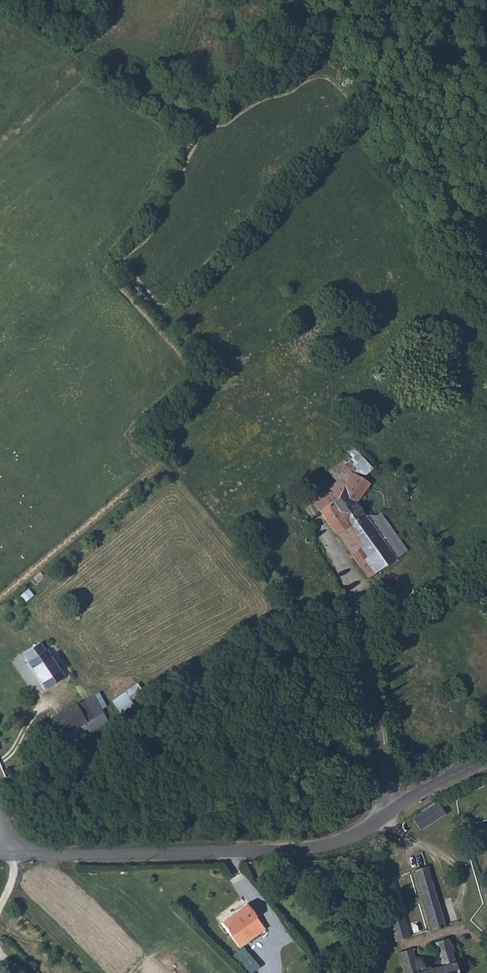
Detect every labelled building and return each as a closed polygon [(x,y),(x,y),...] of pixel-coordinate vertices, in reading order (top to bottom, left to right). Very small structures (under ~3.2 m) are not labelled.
[(353,449),(346,454),(363,475),(370,470),(353,449)] [(347,475),(332,497),(322,504),(316,496),(310,500),(317,511),(313,513),(331,540),(332,539),(349,564),(376,543),(357,516),(348,506),(362,486),(347,475)] [(399,551),(372,514),(367,519),(394,555),(399,551)] [(394,555),(367,519),(357,516),(376,543),(376,568),(394,555)] [(376,543),(349,564),(360,579),(376,568),(376,543)] [(51,652),(48,653),(44,645),(27,657),(32,664),(30,665),(48,693),(69,679),(51,652)] [(109,700),(119,713),(136,701),(126,688),(109,700)] [(87,704),(79,708),(84,715),(91,711),(87,704)] [(79,708),(58,720),(68,737),(97,721),(91,711),(84,715),(79,708)] [(417,828),(443,813),(435,800),(409,815),(417,828)] [(427,872),(414,875),(432,925),(444,921),(427,872)] [(243,901),(218,920),(239,947),(264,928),(243,901)] [(424,969),(415,946),(400,951),(408,972),(456,972),(464,970),(452,934),(437,939),(445,963),(424,969)]
